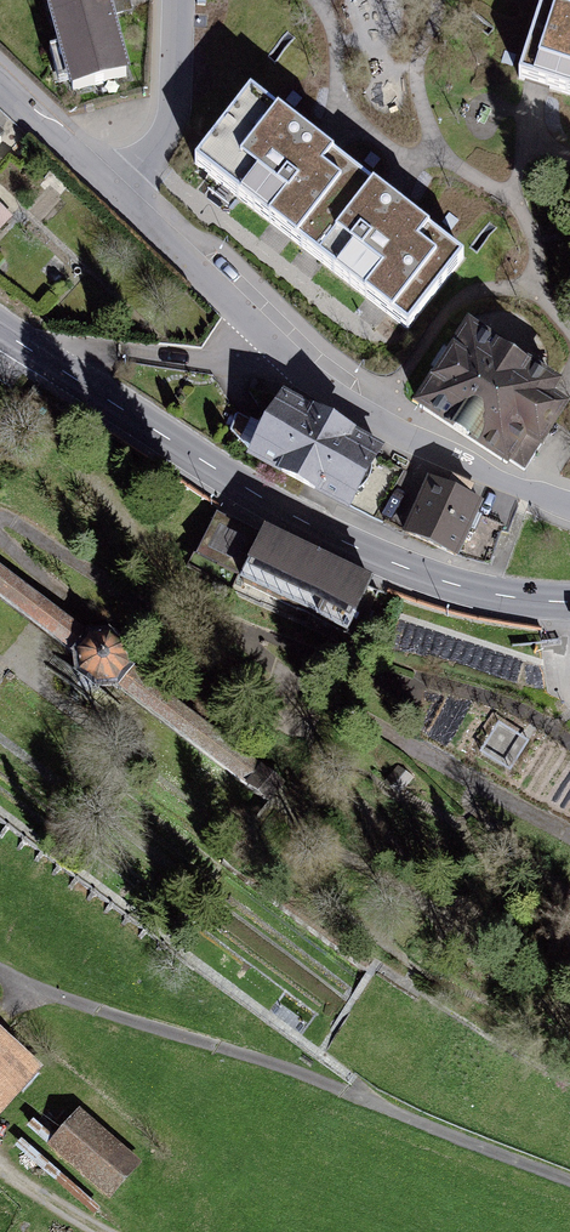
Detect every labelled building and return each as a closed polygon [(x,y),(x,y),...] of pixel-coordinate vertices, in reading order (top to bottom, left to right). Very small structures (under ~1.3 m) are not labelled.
[(73,91),(126,76),(110,16),(124,12),(121,0),(48,0),(73,91)] [(528,59),(539,66),(556,71),(551,87),(569,93),(569,0),(548,0),(528,59)] [(302,250),(356,177),(326,148),(256,96),(194,162),(302,250)] [(356,177),(302,250),(404,337),(462,256),(393,207),(356,177)] [(0,209),(0,228),(9,218),(0,209)] [(469,333),(425,405),(524,471),(561,413),(555,407),(550,401),(561,390),(469,333)] [(393,448),(288,394),(256,454),(361,509),(393,448)] [(482,502),(430,480),(408,534),(486,566),(501,531),(506,533),(518,504),(487,491),(482,502)] [(372,584),(230,498),(193,560),(345,634),(372,584)] [(85,632),(0,568),(0,597),(69,650),(85,632)] [(85,632),(69,650),(72,673),(90,688),(114,686),(126,669),(128,652),(119,637),(103,629),(85,632)] [(23,1062),(0,1041),(0,1088),(23,1062)] [(79,1115),(45,1152),(104,1206),(138,1170),(79,1115)]
